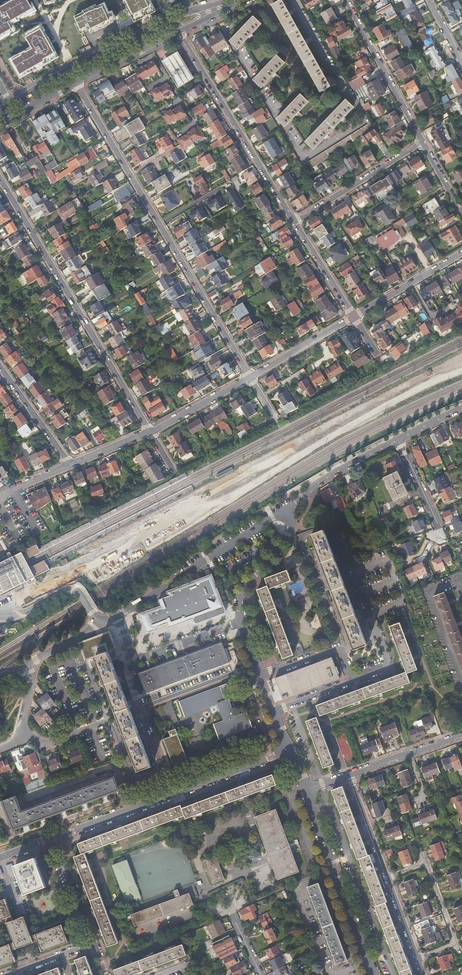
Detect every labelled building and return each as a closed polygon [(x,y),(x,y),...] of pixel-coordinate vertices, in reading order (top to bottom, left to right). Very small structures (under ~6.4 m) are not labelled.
[(0,37),(8,33),(15,29),(11,22),(13,21),(12,19),(17,16),(18,18),(27,13),(27,14),(33,11),(30,4),(28,5),(26,0),(11,0),(9,1),(2,5),(0,6),(0,36),(0,37)] [(125,0),(123,0),(133,22),(145,17),(144,15),(134,20),(125,0)] [(153,11),(147,0),(125,0),(134,20),(144,15),(143,14),(145,13),(146,14),(153,11)] [(146,14),(147,16),(156,12),(150,0),(147,0),(153,11),(146,14)] [(272,4),(321,90),(323,89),(324,90),(327,88),(326,87),(330,85),(323,72),(325,71),(324,71),(322,68),(321,69),(307,43),(309,43),(308,42),(306,39),(305,40),(291,15),(293,14),(292,13),(292,14),(290,11),(289,12),(282,0),(279,0),(272,4)] [(307,8),(321,1),(321,0),(303,0),(307,8)] [(403,14),(413,8),(415,7),(414,4),(412,0),(402,0),(406,8),(405,9),(402,11),(403,14)] [(442,5),(447,15),(461,7),(458,0),(451,4),(449,1),(450,1),(449,1),(441,5),(442,5)] [(90,9),(88,10),(87,8),(81,11),(71,16),(74,23),(79,32),(86,29),(87,28),(88,30),(90,30),(105,23),(111,20),(107,11),(106,12),(101,3),(94,7),(90,9)] [(397,15),(391,3),(376,11),(378,14),(382,12),(383,13),(386,11),(388,15),(385,16),(387,21),(397,15)] [(331,7),(330,8),(321,12),(327,23),(337,18),(331,7)] [(403,14),(401,14),(403,17),(409,14),(416,26),(415,27),(416,27),(424,23),(423,23),(417,10),(415,11),(413,8),(403,14)] [(454,11),(447,15),(452,25),(460,21),(459,21),(457,17),(461,15),(458,9),(454,11)] [(253,16),(231,39),(238,47),(248,36),(250,38),(250,37),(252,35),(251,34),(261,23),(253,16)] [(329,31),(331,35),(350,25),(348,23),(346,23),(345,24),(343,19),(337,23),(339,26),(337,27),(329,31)] [(90,30),(88,30),(89,32),(90,31),(106,24),(105,23),(90,30)] [(383,23),(373,28),(377,36),(380,40),(392,34),(389,30),(387,31),(383,23)] [(331,35),(324,39),(337,61),(339,59),(336,55),(339,53),(337,48),(337,49),(336,46),(338,45),(337,41),(334,42),(332,38),(339,34),(340,37),(352,30),(350,25),(331,35)] [(11,59),(21,76),(28,73),(27,71),(42,63),(41,63),(45,61),(45,62),(54,57),(50,51),(49,52),(47,48),(48,47),(46,44),(48,44),(46,40),(44,41),(43,38),(41,35),(40,36),(39,34),(42,32),(39,26),(35,29),(30,31),(30,33),(26,35),(26,34),(25,34),(20,37),(25,46),(25,45),(28,50),(20,55),(20,53),(19,54),(14,57),(14,58),(12,59),(11,59)] [(425,26),(415,31),(417,34),(419,33),(425,45),(422,47),(424,50),(435,45),(433,42),(427,29),(425,26)] [(229,45),(221,32),(217,34),(216,31),(210,35),(211,38),(208,40),(210,43),(216,53),(222,49),(229,45)] [(408,35),(407,34),(400,37),(407,50),(414,47),(408,35)] [(208,40),(206,36),(202,38),(202,37),(194,42),(199,50),(201,48),(210,43),(208,40)] [(210,43),(201,48),(207,58),(216,53),(210,43)] [(394,57),(395,58),(400,55),(394,45),(385,50),(390,59),(394,57)] [(435,65),(436,68),(444,64),(443,61),(436,48),(435,45),(425,50),(427,55),(430,54),(435,65)] [(51,51),(50,51),(54,57),(45,62),(46,63),(55,58),(51,51)] [(277,54),(254,78),(262,86),(272,75),(273,77),(274,76),(273,76),(276,73),(274,72),(285,62),(277,54)] [(357,74),(347,80),(349,83),(372,70),(369,66),(368,64),(369,64),(365,56),(364,57),(359,60),(355,62),(359,69),(355,71),(357,74)] [(180,57),(165,66),(178,86),(192,77),(180,57)] [(398,63),(402,61),(400,57),(391,62),(396,71),(405,66),(403,62),(398,64),(398,63)] [(144,65),(135,71),(136,73),(136,74),(140,81),(149,75),(150,76),(159,70),(153,61),(144,66),(144,65)] [(445,68),(451,80),(459,77),(452,64),(452,63),(444,67),(445,68)] [(410,64),(396,71),(400,79),(414,72),(410,64)] [(226,65),(224,66),(221,67),(216,70),(215,71),(216,71),(221,79),(228,75),(226,71),(229,69),(226,65)] [(436,75),(434,69),(428,72),(432,80),(435,78),(434,76),(436,75)] [(130,90),(132,93),(144,86),(140,81),(136,74),(125,81),(130,90)] [(236,75),(228,80),(235,91),(243,86),(236,75)] [(451,80),(458,93),(458,94),(461,92),(461,83),(459,77),(451,80)] [(370,93),(358,100),(362,105),(366,103),(385,93),(378,79),(366,85),(370,93)] [(113,87),(119,97),(130,90),(125,81),(124,80),(113,87)] [(404,86),(411,99),(414,97),(417,96),(415,93),(419,91),(414,81),(404,86)] [(173,93),(167,83),(160,87),(166,97),(173,93)] [(132,93),(133,94),(145,87),(144,86),(132,93)] [(148,93),(153,102),(157,100),(164,96),(158,87),(151,91),(152,91),(148,93)] [(199,87),(189,93),(191,96),(192,95),(194,99),(203,94),(199,87)] [(241,88),(232,93),(239,105),(247,100),(248,99),(241,88)] [(417,96),(414,97),(417,102),(418,101),(422,110),(432,104),(425,91),(417,96)] [(301,93),(278,117),(285,125),(296,114),(297,116),(297,115),(299,113),(298,112),(308,101),(301,93)] [(440,98),(443,103),(444,104),(450,101),(446,95),(440,98)] [(344,97),(304,140),(314,148),(324,137),(325,138),(326,138),(325,138),(328,135),(326,134),(341,119),(342,121),(343,120),(342,120),(345,118),(343,117),(354,106),(344,97)] [(73,99),(64,104),(76,123),(84,118),(73,99)] [(239,105),(238,105),(243,114),(252,108),(247,100),(239,105)] [(375,106),(376,109),(380,115),(385,113),(387,111),(384,105),(381,106),(380,103),(375,106)] [(199,114),(200,117),(203,115),(208,112),(204,106),(202,104),(192,110),(195,115),(199,114)] [(180,105),(173,109),(179,119),(187,115),(180,105)] [(440,105),(416,118),(418,121),(424,118),(427,123),(435,119),(434,118),(433,118),(431,115),(442,109),(440,105)] [(129,114),(125,106),(111,114),(120,129),(125,125),(128,124),(125,120),(124,120),(123,117),(129,114)] [(267,115),(262,107),(261,108),(252,113),(246,116),(248,120),(253,117),(254,116),(256,119),(259,124),(266,119),(266,118),(265,116),(267,115)] [(165,114),(162,116),(163,118),(167,124),(170,122),(171,123),(177,119),(171,109),(165,113),(165,114)] [(66,126),(56,110),(46,116),(46,115),(33,122),(42,137),(43,138),(46,136),(51,144),(59,140),(55,132),(66,126)] [(208,112),(203,115),(209,125),(209,124),(218,119),(214,112),(213,113),(211,110),(208,112)] [(395,110),(385,116),(391,127),(401,121),(395,110)] [(134,120),(133,121),(128,124),(125,125),(132,136),(138,132),(145,128),(139,118),(134,120)] [(218,119),(209,124),(214,132),(222,127),(221,124),(218,119)] [(84,120),(71,127),(74,133),(80,130),(86,140),(95,135),(89,125),(88,125),(84,120)] [(259,125),(252,129),(255,134),(256,133),(260,140),(270,135),(263,123),(260,125),(259,125)] [(201,130),(198,125),(187,132),(193,142),(201,137),(201,139),(205,137),(201,130)] [(398,133),(404,131),(401,125),(383,135),(385,139),(387,138),(391,145),(401,139),(399,135),(398,133)] [(430,132),(434,140),(436,139),(444,135),(445,134),(440,126),(430,132)] [(219,140),(227,134),(224,130),(223,127),(222,127),(214,132),(219,140)] [(378,133),(375,128),(362,136),(365,141),(366,143),(370,141),(369,139),(372,137),(374,137),(378,143),(379,143),(384,152),(388,150),(382,141),(378,133)] [(132,136),(129,138),(132,143),(132,142),(134,145),(133,145),(136,148),(139,146),(145,143),(138,132),(132,136)] [(17,156),(21,153),(9,133),(3,137),(8,146),(10,145),(17,156)] [(179,137),(176,139),(179,144),(183,150),(186,148),(194,143),(188,133),(186,134),(185,135),(180,138),(179,137)] [(164,149),(166,152),(169,150),(174,147),(167,134),(158,140),(163,149),(164,149)] [(229,135),(222,140),(226,147),(234,143),(229,135)] [(444,135),(436,139),(442,150),(450,146),(444,135)] [(41,160),(51,153),(44,140),(43,138),(42,137),(37,140),(40,145),(39,146),(38,145),(33,147),(41,160)] [(269,149),(273,156),(282,151),(273,137),(264,142),(266,146),(268,149),(269,149)] [(239,152),(235,145),(228,149),(227,149),(225,150),(228,155),(227,156),(230,162),(231,161),(238,157),(240,156),(238,153),(239,152)] [(442,150),(441,150),(447,162),(455,157),(456,158),(457,157),(451,145),(450,146),(442,150)] [(136,148),(130,152),(134,159),(137,165),(147,159),(139,146),(136,148)] [(179,149),(177,146),(174,147),(169,150),(171,153),(177,163),(184,159),(179,149)] [(366,165),(376,159),(370,149),(360,155),(366,165)] [(24,159),(29,166),(35,162),(36,165),(38,164),(40,168),(36,171),(39,177),(47,172),(44,167),(35,152),(24,159)] [(204,152),(197,156),(199,159),(198,160),(200,165),(201,164),(203,167),(204,166),(205,168),(215,163),(209,153),(206,156),(204,152)] [(70,168),(56,176),(58,180),(65,176),(66,175),(81,167),(80,166),(89,161),(84,153),(67,164),(70,168)] [(358,163),(353,155),(346,159),(352,168),(356,166),(355,164),(358,163)] [(409,162),(414,170),(424,164),(419,156),(418,156),(409,162)] [(238,157),(231,161),(239,174),(247,169),(244,163),(243,164),(238,157)] [(55,160),(44,167),(47,172),(52,169),(59,165),(55,160)] [(93,168),(96,172),(98,171),(106,166),(108,165),(105,160),(93,168)] [(32,177),(28,169),(26,165),(20,168),(23,172),(21,173),(14,161),(12,163),(17,171),(19,176),(20,178),(23,182),(32,177)] [(280,161),(272,166),(278,175),(282,173),(279,168),(282,166),(280,161)] [(397,167),(396,168),(402,178),(407,175),(406,173),(410,170),(412,173),(415,171),(414,170),(409,162),(408,161),(401,165),(400,164),(397,166),(397,167)] [(339,177),(339,179),(343,177),(342,174),(349,170),(343,162),(333,168),(339,177)] [(12,181),(19,176),(17,171),(12,163),(4,167),(12,181)] [(142,172),(149,184),(152,182),(160,178),(153,165),(142,172)] [(320,171),(316,165),(314,167),(314,168),(308,172),(307,171),(305,172),(308,175),(309,177),(311,176),(310,175),(316,171),(317,173),(320,171)] [(30,168),(35,177),(36,179),(38,177),(32,167),(30,168)] [(323,176),(328,184),(339,177),(333,168),(332,168),(322,174),(323,176)] [(459,183),(461,181),(461,168),(453,173),(459,183)] [(70,175),(75,184),(79,182),(87,177),(85,174),(83,176),(79,169),(70,175)] [(231,179),(224,169),(220,171),(227,181),(231,179)] [(96,172),(89,176),(95,187),(103,183),(104,182),(98,171),(96,172)] [(288,171),(278,177),(285,188),(295,183),(288,171)] [(384,171),(382,172),(384,175),(382,176),(387,184),(385,185),(387,189),(389,188),(390,190),(393,189),(394,192),(396,191),(394,187),(384,171)] [(243,175),(249,185),(257,181),(252,172),(249,174),(247,172),(243,175)] [(160,178),(152,182),(158,193),(172,185),(165,174),(160,178)] [(419,179),(415,181),(423,193),(433,187),(425,175),(419,179)] [(207,185),(201,176),(194,180),(200,189),(197,191),(200,195),(208,191),(205,186),(207,185)] [(318,180),(313,183),(315,187),(318,192),(323,189),(324,190),(329,186),(328,184),(323,176),(318,180)] [(114,181),(112,177),(104,182),(103,183),(109,193),(117,189),(115,184),(113,181),(114,181)] [(25,185),(24,184),(23,182),(20,178),(19,179),(21,183),(13,187),(16,191),(19,189),(25,185)] [(396,191),(397,191),(406,185),(404,181),(394,187),(396,191)] [(28,183),(25,185),(19,189),(25,200),(27,198),(33,195),(33,194),(35,192),(33,190),(31,191),(29,187),(30,187),(28,183)] [(258,183),(251,188),(255,195),(262,190),(258,183)] [(315,187),(313,183),(303,189),(306,193),(315,187)] [(294,184),(286,189),(290,196),(292,195),(292,196),(296,194),(295,193),(298,191),(294,184)] [(117,192),(122,200),(130,195),(125,187),(117,192)] [(233,189),(226,194),(238,212),(245,208),(244,206),(246,205),(237,189),(234,190),(233,189)] [(371,200),(368,196),(364,189),(352,197),(357,205),(364,201),(366,204),(371,200)] [(171,191),(160,197),(163,201),(162,202),(165,206),(166,206),(169,211),(179,205),(176,200),(177,198),(175,196),(173,195),(171,191)] [(33,195),(27,198),(30,203),(33,209),(34,209),(40,205),(43,203),(37,193),(33,195)] [(303,194),(294,200),(298,208),(308,202),(303,194)] [(222,195),(207,204),(210,209),(214,206),(217,207),(218,211),(229,204),(222,195)] [(255,200),(260,209),(261,209),(269,204),(264,195),(255,200)] [(84,208),(78,197),(57,210),(63,220),(74,214),(80,211),(84,208)] [(435,197),(426,202),(432,212),(433,212),(441,207),(435,197)] [(132,202),(131,201),(129,198),(124,201),(129,210),(136,205),(134,201),(132,202)] [(43,203),(40,205),(46,216),(55,211),(49,200),(43,203)] [(101,200),(91,205),(93,209),(103,203),(101,200)] [(345,202),(330,211),(331,212),(334,216),(336,219),(350,210),(345,202)] [(386,203),(372,212),(375,217),(380,214),(386,224),(395,218),(386,203)] [(273,212),(269,204),(261,209),(265,217),(264,218),(266,222),(276,216),(273,212)] [(441,207),(433,212),(439,221),(449,215),(444,205),(441,207)] [(205,207),(189,215),(192,220),(196,217),(198,218),(202,224),(212,219),(205,207)] [(132,209),(114,219),(121,230),(127,226),(124,220),(134,213),(132,209)] [(1,224),(11,218),(6,211),(0,214),(0,222),(1,224)] [(402,217),(403,218),(406,222),(407,224),(417,218),(412,211),(410,212),(411,214),(406,217),(404,215),(402,217)] [(439,221),(441,226),(456,217),(453,213),(449,215),(439,221)] [(74,214),(63,220),(65,224),(76,218),(74,214)] [(278,216),(269,222),(272,227),(271,228),(272,231),(283,224),(278,216)] [(309,222),(314,230),(322,224),(317,217),(309,222)] [(345,226),(352,236),(365,228),(358,218),(345,226)] [(403,218),(394,223),(396,228),(406,222),(403,218)] [(13,221),(6,226),(10,233),(4,237),(6,240),(18,233),(19,232),(13,221)] [(138,221),(127,227),(133,238),(142,232),(139,226),(140,225),(138,221)] [(63,225),(61,222),(49,229),(51,232),(51,236),(53,237),(55,240),(61,237),(67,233),(66,230),(65,231),(62,226),(63,225)] [(322,224),(314,230),(320,239),(321,239),(329,234),(322,224)] [(191,231),(194,229),(192,227),(186,230),(184,227),(183,228),(181,225),(180,225),(179,225),(180,226),(173,229),(178,237),(179,238),(184,235),(187,233),(191,231)] [(223,225),(213,231),(215,235),(225,229),(223,225)] [(441,233),(445,239),(449,237),(454,243),(461,239),(461,236),(457,229),(458,229),(455,225),(441,233)] [(278,231),(274,233),(275,235),(279,232),(281,236),(278,238),(281,241),(285,239),(285,238),(291,234),(286,226),(278,231)] [(375,236),(382,249),(398,238),(391,226),(375,236)] [(198,231),(196,228),(194,229),(191,231),(187,233),(184,235),(186,239),(187,241),(188,240),(191,244),(201,239),(197,233),(198,231)] [(6,240),(3,241),(8,249),(11,247),(13,250),(16,249),(24,244),(18,233),(6,240)] [(136,239),(141,247),(142,247),(150,242),(151,241),(146,233),(136,239)] [(329,234),(321,239),(327,248),(328,247),(330,246),(334,243),(336,242),(330,233),(329,234)] [(348,239),(346,236),(342,239),(354,258),(358,255),(354,248),(353,247),(348,239)] [(55,240),(53,241),(57,248),(65,243),(61,237),(55,240)] [(290,237),(283,242),(286,248),(291,246),(290,244),(293,242),(290,237)] [(191,244),(190,245),(197,257),(208,250),(201,238),(201,239),(191,244)] [(431,251),(435,249),(429,239),(419,245),(426,257),(432,254),(431,251)] [(218,245),(212,248),(214,251),(227,243),(225,240),(218,245)] [(145,254),(147,258),(150,256),(158,251),(156,247),(155,248),(154,248),(152,245),(150,242),(142,247),(146,253),(145,254)] [(24,244),(16,249),(22,259),(23,259),(31,254),(24,244)] [(73,244),(61,251),(67,262),(79,255),(73,244)] [(333,259),(335,263),(347,256),(339,244),(327,251),(330,255),(329,257),(331,260),(333,259)] [(294,261),(297,266),(305,261),(297,248),(289,253),(292,258),(291,259),(292,262),(294,261)] [(158,251),(150,256),(156,267),(159,265),(166,261),(159,251),(158,251)] [(196,268),(198,271),(203,268),(208,265),(215,260),(212,255),(208,257),(205,252),(195,259),(197,263),(199,262),(201,265),(196,268)] [(79,255),(67,262),(73,273),(80,269),(89,263),(83,253),(79,255)] [(31,254),(23,259),(30,269),(37,265),(31,254)] [(274,259),(272,255),(262,262),(260,263),(262,267),(266,274),(273,270),(274,269),(276,268),(277,268),(274,264),(276,262),(274,259)] [(215,260),(208,265),(211,269),(215,267),(218,273),(221,271),(227,268),(224,262),(226,261),(223,256),(215,260)] [(407,262),(400,266),(405,275),(416,268),(410,257),(406,259),(407,262)] [(166,261),(159,265),(165,276),(169,274),(174,271),(168,260),(166,261)] [(339,268),(344,277),(349,274),(347,270),(348,269),(348,268),(351,266),(348,263),(339,268)] [(305,265),(312,276),(314,275),(307,264),(305,265)] [(30,269),(28,271),(34,282),(37,279),(43,276),(37,265),(30,269)] [(297,270),(304,281),(312,276),(305,265),(297,270)] [(386,278),(389,283),(393,281),(393,282),(399,278),(393,267),(383,273),(386,278)] [(452,284),(461,278),(461,276),(458,269),(458,268),(447,275),(452,283),(452,284)] [(73,273),(72,274),(78,284),(84,281),(87,279),(80,269),(73,273)] [(280,280),(274,269),(273,270),(266,274),(268,277),(263,280),(267,287),(280,280)] [(372,277),(376,283),(381,280),(382,281),(386,278),(383,273),(381,269),(376,272),(377,273),(372,277)] [(218,273),(212,277),(216,284),(214,285),(217,289),(228,282),(221,271),(218,273)] [(349,274),(344,277),(347,280),(348,282),(347,283),(351,289),(352,289),(361,283),(354,271),(349,274)] [(87,279),(84,281),(88,288),(91,286),(93,290),(104,283),(98,273),(87,279)] [(165,276),(159,280),(165,291),(168,289),(175,285),(169,274),(165,276)] [(43,276),(37,279),(41,287),(49,282),(44,275),(43,276)] [(312,276),(304,281),(310,289),(319,283),(314,275),(312,276)] [(445,287),(452,283),(447,275),(443,277),(443,276),(440,278),(445,287)] [(426,288),(431,297),(442,291),(436,282),(426,288)] [(104,283),(93,290),(99,301),(111,294),(104,283)] [(175,285),(168,289),(174,300),(177,298),(180,297),(185,294),(178,283),(175,285)] [(310,289),(309,289),(314,297),(312,299),(314,302),(315,301),(321,297),(319,294),(324,291),(319,283),(310,289)] [(361,283),(352,289),(355,293),(356,292),(361,300),(369,295),(361,283)] [(425,304),(433,300),(431,297),(426,288),(422,290),(419,292),(425,304)] [(52,289),(40,296),(43,300),(47,297),(49,301),(56,296),(56,295),(55,293),(54,292),(52,289)] [(239,290),(232,294),(234,297),(238,297),(243,294),(240,289),(239,290)] [(140,291),(135,294),(141,305),(145,303),(142,298),(139,294),(141,293),(140,291)] [(231,295),(220,301),(225,309),(234,304),(230,297),(231,296),(231,295)] [(279,295),(270,300),(277,311),(286,306),(279,295)] [(321,297),(315,301),(322,312),(332,306),(325,295),(321,297)] [(404,300),(409,310),(413,308),(413,309),(415,308),(414,307),(417,305),(411,296),(404,300)] [(58,297),(52,301),(53,304),(47,308),(51,315),(53,314),(58,311),(58,310),(66,306),(63,301),(61,302),(60,299),(58,297)] [(183,301),(180,297),(177,298),(174,300),(171,302),(175,308),(174,308),(177,313),(179,312),(188,306),(192,304),(189,300),(186,302),(184,299),(183,301)] [(293,316),(301,312),(296,300),(288,304),(293,316)] [(99,301),(90,306),(97,317),(103,313),(106,312),(99,301)] [(394,308),(400,318),(400,319),(410,313),(403,301),(398,304),(393,307),(394,308)] [(454,314),(459,323),(461,321),(461,304),(458,302),(456,310),(457,311),(457,312),(454,314)] [(242,303),(234,308),(236,311),(233,313),(237,319),(236,320),(237,321),(249,313),(242,303)] [(322,312),(321,313),(326,321),(338,313),(333,305),(332,306),(322,312)] [(194,317),(188,306),(179,312),(185,323),(194,317)] [(58,311),(53,314),(60,327),(71,321),(63,308),(58,311)] [(389,324),(400,318),(394,308),(383,315),(386,319),(386,320),(389,324)] [(10,310),(6,312),(13,323),(15,328),(19,325),(10,310)] [(150,314),(148,316),(154,327),(157,325),(150,314)] [(454,314),(446,318),(451,327),(459,323),(454,314)] [(312,319),(316,325),(320,322),(316,316),(312,319)] [(185,323),(184,323),(192,335),(199,331),(201,330),(199,326),(198,326),(196,323),(198,321),(195,317),(194,317),(185,323)] [(236,331),(238,334),(244,331),(243,328),(252,323),(249,317),(239,322),(242,327),(236,331)] [(451,327),(446,318),(443,319),(443,318),(439,317),(435,320),(433,325),(438,326),(442,333),(451,327)] [(104,318),(97,322),(100,327),(107,323),(104,318)] [(116,320),(107,325),(110,329),(111,331),(114,336),(118,333),(123,331),(116,320)] [(379,326),(371,331),(377,340),(382,337),(385,335),(382,330),(390,326),(389,324),(386,320),(382,323),(383,324),(379,326)] [(259,322),(245,330),(252,341),(253,340),(262,334),(266,332),(259,322)] [(430,333),(425,322),(420,326),(425,336),(430,333)] [(305,323),(297,328),(301,334),(309,330),(305,323)] [(61,330),(67,340),(76,335),(77,335),(71,324),(61,330)] [(192,335),(189,337),(196,348),(206,343),(199,331),(192,335)] [(351,332),(342,337),(352,353),(361,347),(351,332)] [(114,336),(109,339),(111,343),(113,347),(115,350),(122,345),(124,344),(118,333),(114,336)] [(262,334),(253,340),(259,351),(269,345),(262,334)] [(67,340),(66,341),(70,348),(73,354),(75,353),(83,348),(84,348),(80,342),(78,339),(76,335),(67,340)] [(382,337),(377,340),(383,349),(392,344),(386,335),(385,335),(382,337)] [(336,348),(341,345),(338,340),(334,343),(333,340),(328,343),(332,350),(332,351),(335,357),(340,354),(336,348)] [(400,342),(397,345),(389,350),(395,358),(407,349),(401,341),(400,342)] [(0,347),(0,349),(6,358),(14,353),(7,342),(0,347)] [(196,348),(194,350),(201,362),(215,353),(208,342),(206,343),(196,348)] [(269,345),(259,351),(263,357),(273,351),(277,348),(274,342),(269,345)] [(115,350),(114,350),(119,359),(127,353),(122,345),(115,350)] [(168,349),(174,361),(178,359),(176,354),(179,352),(177,348),(176,349),(174,350),(172,347),(168,349)] [(219,355),(221,359),(230,354),(226,347),(220,350),(222,353),(219,355)] [(83,348),(75,353),(82,364),(85,363),(88,368),(97,362),(90,350),(86,353),(83,348)] [(361,350),(351,357),(358,367),(368,361),(361,350)] [(14,353),(6,358),(11,365),(21,359),(16,351),(14,353)] [(138,351),(128,357),(132,365),(142,359),(138,351)] [(218,357),(210,362),(214,369),(222,364),(218,357)] [(27,363),(25,360),(22,362),(14,368),(21,378),(29,372),(24,365),(27,363)] [(329,378),(344,370),(338,361),(332,366),(325,371),(329,378)] [(228,362),(219,368),(225,377),(234,372),(228,362)] [(201,363),(191,366),(195,377),(205,373),(201,363)] [(139,369),(130,374),(135,383),(144,378),(139,369)] [(104,371),(95,376),(97,379),(98,378),(102,385),(108,381),(104,375),(106,374),(104,371)] [(309,377),(315,387),(322,383),(323,384),(326,381),(320,371),(309,377)] [(29,372),(21,378),(26,386),(28,385),(30,387),(37,382),(32,376),(29,372)] [(273,375),(266,380),(270,388),(278,383),(273,375)] [(180,376),(177,378),(182,386),(185,384),(180,376)] [(146,378),(136,384),(139,389),(140,388),(144,395),(153,390),(146,378)] [(201,379),(193,383),(196,387),(203,383),(201,379)] [(305,379),(297,384),(303,392),(311,387),(305,379)] [(30,387),(29,388),(36,398),(37,398),(45,392),(38,382),(37,382),(30,387)] [(191,385),(189,386),(181,390),(186,399),(196,393),(191,385)] [(108,386),(98,392),(106,404),(115,399),(113,397),(116,395),(114,392),(111,394),(112,392),(108,386)] [(286,390),(277,395),(284,406),(292,401),(286,390)] [(45,392),(37,398),(44,407),(52,402),(53,402),(46,391),(45,392)] [(0,397),(0,398),(7,407),(12,403),(13,402),(6,392),(0,397)] [(147,396),(142,399),(148,409),(152,406),(147,396)] [(231,403),(235,410),(241,407),(246,403),(242,397),(231,403)] [(168,400),(167,399),(162,402),(157,405),(159,407),(165,404),(164,402),(168,400)] [(246,403),(241,407),(248,419),(253,417),(252,415),(256,413),(250,401),(246,403)] [(44,407),(43,408),(48,416),(57,409),(52,402),(44,407)] [(7,407),(4,409),(11,419),(13,418),(15,416),(13,413),(18,410),(12,403),(7,407)] [(112,407),(117,415),(125,411),(120,403),(112,407)] [(155,406),(148,410),(154,420),(162,415),(159,411),(155,413),(153,410),(156,408),(155,406)] [(217,422),(227,416),(227,415),(222,407),(211,413),(217,422)] [(125,411),(117,415),(121,423),(125,421),(126,425),(132,422),(126,410),(125,411)] [(15,416),(13,418),(21,428),(26,424),(28,423),(21,412),(15,416)] [(59,412),(51,418),(59,428),(66,423),(67,422),(59,412)] [(207,416),(212,425),(217,422),(211,413),(207,416)] [(205,427),(205,428),(212,425),(207,416),(200,420),(205,427)] [(188,426),(193,434),(205,427),(200,420),(199,418),(189,424),(190,425),(188,426)] [(225,428),(228,433),(232,431),(226,420),(218,424),(221,430),(225,428)] [(238,426),(234,428),(237,433),(241,431),(242,433),(250,428),(247,422),(239,427),(238,426)] [(461,422),(451,427),(456,438),(461,435),(461,422)] [(21,428),(18,430),(24,437),(31,431),(26,424),(21,428)] [(98,441),(105,436),(100,429),(93,434),(98,441)] [(443,430),(435,434),(440,444),(449,439),(443,430)] [(82,446),(82,447),(90,442),(83,432),(76,437),(82,446)] [(169,438),(174,448),(175,447),(183,443),(178,433),(169,438)] [(74,451),(82,446),(76,437),(75,436),(68,441),(74,451)] [(28,447),(24,441),(19,445),(22,452),(28,447)] [(183,443),(175,447),(178,452),(179,452),(180,454),(180,455),(190,449),(185,441),(183,443)] [(427,464),(419,446),(413,449),(421,467),(427,464)] [(37,453),(42,462),(50,458),(46,449),(37,453)] [(190,449),(180,455),(182,458),(191,452),(190,449)] [(148,450),(136,456),(140,464),(151,458),(152,457),(148,450)] [(431,466),(442,461),(438,451),(430,454),(430,453),(426,454),(431,466)] [(35,466),(42,462),(37,453),(36,452),(30,455),(35,466)] [(22,472),(31,467),(25,456),(16,461),(22,472)] [(140,464),(144,470),(145,470),(155,464),(151,458),(140,464)] [(107,464),(111,473),(120,470),(116,461),(107,464)] [(397,472),(399,471),(395,461),(385,466),(389,475),(397,472)] [(103,477),(111,473),(107,464),(107,463),(103,464),(103,465),(99,467),(103,477)] [(145,470),(153,483),(165,478),(163,475),(163,474),(159,467),(157,466),(156,463),(155,464),(145,470)] [(93,477),(98,475),(94,466),(86,470),(90,481),(94,479),(93,477)] [(0,470),(0,483),(9,477),(3,468),(0,470)] [(77,485),(86,481),(82,472),(73,475),(77,485)] [(389,475),(384,478),(391,491),(395,501),(408,495),(403,485),(397,472),(389,475)] [(60,487),(63,495),(75,489),(72,481),(64,484),(64,483),(59,485),(60,487)] [(361,481),(348,486),(353,498),(366,492),(361,481)] [(432,481),(428,483),(433,493),(440,489),(438,485),(435,486),(432,481)] [(89,489),(93,498),(105,493),(102,484),(89,489)] [(28,496),(35,507),(39,505),(45,501),(50,497),(46,487),(40,489),(40,491),(41,492),(39,493),(38,491),(35,491),(34,493),(28,496)] [(56,500),(64,496),(63,495),(60,487),(52,491),(56,500)] [(449,487),(438,492),(440,496),(442,495),(446,504),(455,499),(450,489),(449,487)] [(330,488),(321,493),(325,503),(335,498),(330,488)] [(50,512),(45,501),(39,505),(39,511),(45,515),(50,512)] [(415,508),(413,503),(404,508),(409,519),(418,515),(415,508)] [(450,510),(443,513),(446,522),(450,520),(450,519),(453,518),(450,510)] [(425,516),(416,520),(420,529),(422,529),(424,532),(430,529),(428,526),(429,525),(425,516)] [(452,523),(455,533),(461,531),(461,522),(461,520),(452,523)] [(325,531),(312,535),(354,649),(367,644),(325,531)] [(405,558),(414,554),(413,551),(412,548),(413,548),(411,541),(401,544),(405,558)] [(38,548),(37,545),(22,552),(26,560),(41,552),(38,548)] [(448,550),(440,554),(441,556),(444,564),(453,560),(448,550)] [(26,560),(22,552),(2,562),(0,564),(0,573),(26,560)] [(437,572),(446,568),(444,564),(441,556),(437,558),(438,560),(436,560),(433,562),(437,572)] [(26,560),(0,573),(0,583),(30,567),(26,560)] [(34,575),(49,568),(47,565),(45,560),(30,567),(34,575)] [(416,565),(414,567),(418,576),(418,577),(427,573),(423,562),(420,564),(416,565)] [(414,567),(413,565),(409,567),(410,568),(408,569),(404,571),(409,580),(418,576),(414,567)] [(30,567),(0,583),(0,595),(0,594),(11,589),(30,579),(30,577),(34,575),(30,567)] [(50,569),(49,568),(34,575),(35,577),(50,569)] [(275,575),(265,578),(267,582),(268,586),(263,588),(258,590),(261,599),(263,606),(266,612),(264,613),(263,614),(263,615),(263,616),(264,617),(264,618),(265,618),(266,619),(268,618),(270,623),(272,628),(277,643),(279,648),(281,652),(283,659),(294,655),(290,645),(291,645),(291,642),(289,643),(281,620),(282,620),(281,617),(280,617),(269,589),(291,581),(287,570),(275,575)] [(161,606),(140,614),(146,631),(148,632),(154,630),(155,627),(167,623),(169,628),(193,619),(194,622),(197,623),(224,613),(226,611),(212,574),(167,591),(168,596),(158,600),(161,606)] [(434,596),(461,669),(461,639),(444,593),(434,596)] [(407,674),(418,670),(414,660),(415,660),(414,657),(413,657),(405,635),(406,635),(405,632),(404,633),(400,623),(390,627),(401,658),(405,668),(407,672),(397,676),(396,674),(394,675),(394,677),(317,706),(320,716),(410,683),(407,674)] [(91,657),(115,648),(108,632),(85,641),(91,657)] [(222,642),(138,674),(145,693),(230,662),(231,665),(239,662),(234,649),(226,652),(222,642)] [(151,766),(131,713),(126,703),(127,703),(109,652),(96,657),(137,771),(151,766)] [(283,699),(340,678),(332,657),(275,679),(283,699)] [(238,732),(252,727),(246,712),(235,716),(228,699),(225,689),(221,691),(219,685),(219,686),(179,701),(179,700),(178,700),(183,715),(184,715),(184,714),(218,702),(224,719),(214,723),(213,723),(214,726),(219,739),(238,732)] [(52,709),(57,705),(48,693),(46,695),(43,697),(52,709)] [(40,700),(38,701),(44,709),(47,713),(52,709),(43,697),(40,700)] [(39,712),(48,724),(53,720),(47,713),(44,709),(43,710),(39,712)] [(36,715),(35,716),(42,728),(48,724),(39,712),(36,715)] [(423,726),(409,731),(412,741),(425,736),(424,732),(429,730),(428,729),(433,727),(429,717),(421,719),(423,726)] [(324,769),(334,765),(331,755),(332,754),(331,752),(330,752),(322,730),(323,729),(322,727),(321,727),(317,718),(306,722),(309,727),(310,732),(312,737),(318,753),(320,757),(322,762),(324,769)] [(395,723),(388,726),(391,735),(392,739),(398,737),(398,736),(399,736),(399,735),(399,734),(398,732),(400,731),(399,726),(396,727),(395,723)] [(391,735),(388,726),(380,729),(383,738),(384,740),(385,741),(386,741),(386,740),(387,741),(392,739),(391,735)] [(184,746),(182,741),(178,731),(164,737),(175,764),(189,759),(184,746)] [(368,743),(372,752),(379,749),(376,740),(368,743)] [(364,755),(372,752),(368,743),(361,746),(364,755)] [(79,750),(69,754),(72,764),(83,760),(79,750)] [(37,751),(34,753),(38,763),(26,768),(27,769),(29,775),(36,772),(39,779),(23,785),(26,792),(49,783),(37,751)] [(23,758),(23,759),(25,763),(24,764),(22,760),(19,761),(23,770),(27,769),(26,768),(38,763),(34,753),(23,758)] [(457,755),(450,758),(453,767),(460,764),(457,755)] [(58,758),(48,762),(51,772),(62,768),(58,758)] [(453,767),(450,758),(442,761),(445,770),(453,767)] [(0,762),(0,773),(10,769),(7,760),(0,762)] [(436,763),(428,766),(432,775),(440,772),(436,763)] [(432,775),(428,766),(421,769),(425,778),(432,775)] [(398,773),(401,781),(410,777),(407,769),(398,773)] [(8,816),(13,830),(31,824),(36,822),(47,818),(74,808),(88,802),(104,796),(119,791),(114,777),(108,780),(106,773),(25,804),(22,794),(2,801),(7,813),(8,816)] [(382,775),(374,778),(378,787),(385,784),(382,775)] [(117,943),(83,853),(87,851),(92,849),(110,843),(111,842),(116,841),(150,828),(155,826),(173,819),(176,818),(178,818),(185,815),(186,819),(192,816),(197,815),(202,813),(219,807),(224,805),(239,799),(244,797),(249,796),(261,791),(265,789),(275,786),(271,776),(260,779),(242,786),(241,785),(238,786),(239,787),(217,795),(216,794),(213,795),(214,796),(200,801),(182,808),(181,805),(171,808),(171,807),(170,807),(168,808),(168,809),(152,815),(152,814),(151,814),(149,815),(150,816),(124,826),(122,827),(104,833),(101,835),(101,834),(89,839),(89,837),(86,838),(87,839),(78,843),(79,846),(82,854),(74,857),(83,884),(85,889),(106,948),(117,943)] [(410,777),(401,781),(404,788),(413,784),(410,777)] [(378,787),(374,778),(367,780),(370,790),(378,787)] [(341,803),(349,800),(349,799),(347,799),(343,787),(336,789),(341,803)] [(337,805),(341,803),(336,789),(332,790),(337,805)] [(397,797),(400,805),(409,801),(406,794),(397,797)] [(459,814),(461,813),(461,800),(460,795),(454,797),(452,797),(452,798),(451,798),(453,804),(455,803),(459,814)] [(376,818),(383,816),(383,812),(386,811),(384,799),(373,802),(376,818)] [(346,828),(348,834),(359,829),(356,821),(357,820),(356,818),(355,818),(349,802),(350,802),(349,800),(341,803),(337,805),(338,807),(343,819),(344,824),(346,828)] [(409,801),(400,805),(403,812),(412,809),(409,801)] [(299,871),(277,811),(276,810),(255,818),(278,879),(299,871)] [(433,810),(426,812),(429,822),(437,819),(433,810)] [(429,822),(426,812),(418,815),(419,817),(412,820),(414,827),(422,824),(429,822)] [(399,825),(391,828),(395,837),(396,841),(403,839),(401,835),(402,835),(399,825)] [(395,837),(391,828),(383,831),(387,840),(395,837)] [(359,829),(348,834),(352,844),(354,848),(365,843),(365,842),(364,843),(359,829)] [(430,846),(433,854),(442,850),(445,849),(442,841),(439,843),(430,846)] [(79,846),(78,843),(77,843),(81,854),(74,857),(82,854),(79,846)] [(366,845),(365,843),(354,848),(355,851),(365,847),(365,846),(366,845)] [(368,855),(365,847),(355,851),(356,853),(358,859),(359,859),(362,865),(372,861),(370,855),(368,855)] [(407,849),(398,852),(403,865),(412,862),(407,849)] [(442,850),(433,854),(436,861),(445,858),(444,856),(442,850)] [(216,856),(204,861),(212,884),(225,879),(216,856)] [(36,858),(15,866),(26,894),(46,886),(36,858)] [(128,860),(113,865),(126,902),(141,897),(128,860)] [(389,912),(391,911),(390,908),(388,908),(386,902),(387,902),(384,892),(385,891),(384,889),(383,889),(375,867),(376,867),(375,864),(374,864),(372,861),(362,865),(363,870),(365,874),(371,890),(373,895),(374,900),(377,906),(375,906),(376,909),(374,910),(374,911),(373,911),(374,912),(374,913),(375,914),(376,914),(378,918),(380,918),(381,922),(386,934),(388,939),(389,944),(394,956),(396,961),(397,966),(401,974),(413,974),(389,912)] [(8,872),(15,870),(13,863),(6,865),(8,872)] [(447,876),(450,883),(459,879),(456,872),(447,876)] [(404,882),(407,890),(416,887),(413,879),(404,882)] [(459,879),(450,883),(452,891),(461,887),(459,879)] [(319,883),(307,887),(336,964),(348,960),(345,953),(346,953),(345,951),(344,949),(338,934),(339,934),(338,932),(337,930),(337,931),(331,916),(332,916),(331,914),(330,912),(323,894),(324,894),(323,892),(322,890),(322,891),(319,883)] [(416,887),(407,890),(409,898),(419,894),(416,887)] [(176,898),(131,915),(135,926),(193,904),(189,893),(181,897),(178,889),(174,891),(176,898)] [(5,919),(14,943),(0,948),(0,968),(16,962),(12,951),(39,941),(43,952),(69,942),(62,925),(31,936),(24,917),(14,921),(5,899),(0,901),(0,921),(5,919)] [(427,902),(418,905),(422,918),(432,915),(427,902)] [(249,917),(251,920),(254,918),(252,913),(257,911),(254,905),(241,910),(245,919),(249,917)] [(456,916),(461,914),(461,905),(453,908),(456,916)] [(270,918),(267,912),(259,916),(263,927),(268,924),(268,923),(273,921),(271,918),(270,918)] [(216,937),(225,932),(223,927),(222,928),(218,920),(207,925),(213,939),(216,937)] [(421,930),(424,937),(433,934),(437,933),(434,925),(421,930)] [(272,928),(264,931),(269,943),(277,939),(272,928)] [(230,934),(221,938),(227,951),(235,948),(232,943),(233,942),(230,934)] [(433,934),(424,937),(427,945),(436,941),(433,934)] [(115,969),(117,974),(132,974),(152,968),(153,969),(156,968),(155,967),(174,959),(175,961),(178,960),(177,958),(187,955),(183,944),(176,947),(172,948),(167,950),(154,955),(150,956),(145,958),(133,963),(127,965),(115,969)] [(281,956),(276,945),(266,950),(268,955),(268,954),(270,957),(271,960),(279,956),(281,956)] [(447,955),(438,958),(442,971),(451,968),(449,961),(453,959),(451,954),(447,955)] [(233,955),(224,959),(228,967),(237,963),(233,955)] [(92,971),(94,971),(93,970),(93,968),(91,969),(87,956),(76,960),(80,969),(82,974),(94,974),(92,971)] [(271,960),(269,961),(271,965),(270,965),(271,968),(272,968),(274,971),(284,966),(279,956),(271,960)] [(233,974),(240,974),(241,974),(247,971),(243,962),(230,968),(231,971),(232,971),(233,974)] [(271,973),(272,974),(285,974),(288,973),(284,966),(274,971),(271,973)]
